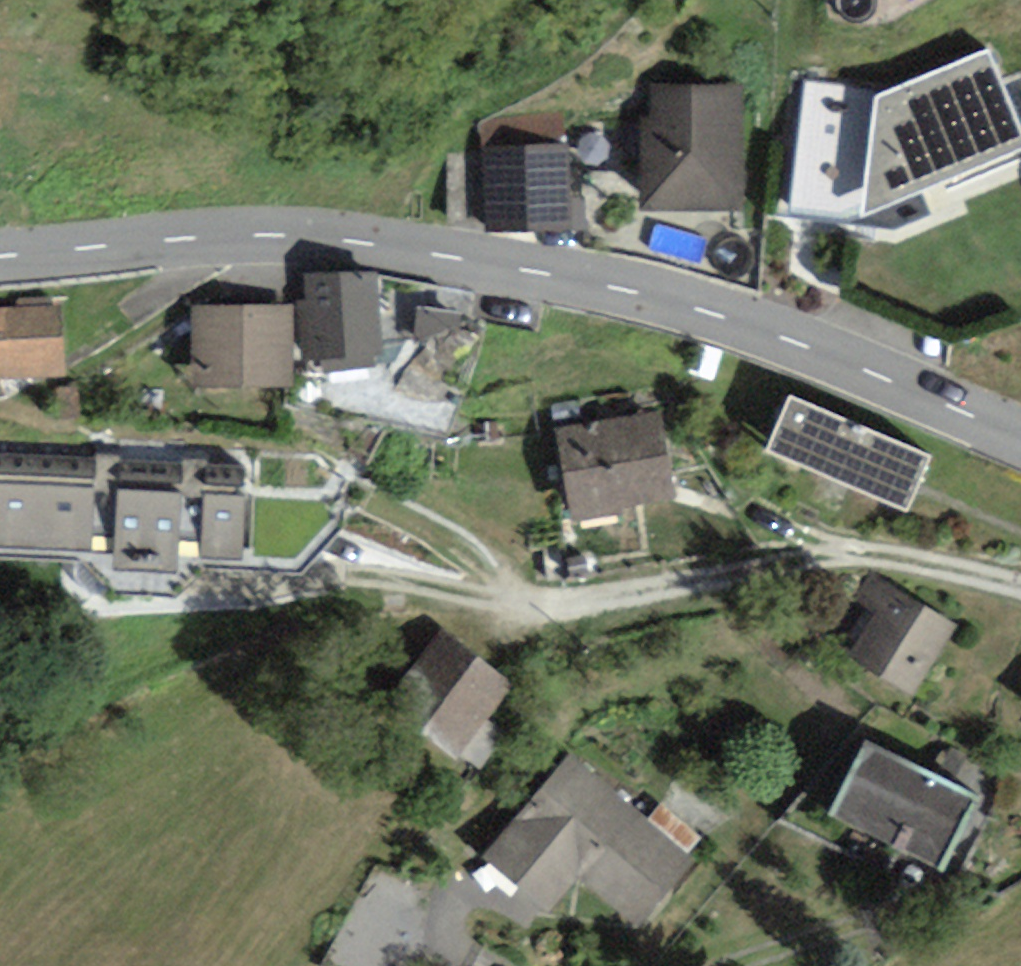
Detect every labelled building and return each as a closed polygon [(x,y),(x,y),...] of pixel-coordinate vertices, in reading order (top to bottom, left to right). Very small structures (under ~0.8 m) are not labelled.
[(807,83),(791,208),(863,217),(1020,150),(1020,127),(990,49),(875,95),(807,83)] [(743,212),(745,87),(643,86),(642,210),(743,212)] [(567,147),(482,150),(485,235),(570,232),(567,147)] [(377,273),(302,274),(303,354),(321,354),(372,353),(378,353),(377,273)] [(293,304),(193,305),(194,387),(294,386),(293,304)] [(0,308),(0,381),(64,378),(62,306),(0,308)] [(376,368),(372,353),(321,354),(323,374),(376,368)] [(790,392),(765,451),(907,511),(932,452),(790,392)] [(661,414),(557,429),(571,522),(623,514),(622,507),(673,500),(661,414)] [(93,550),(96,474),(0,471),(0,547),(93,550)] [(177,475),(117,473),(115,571),(175,572),(177,475)] [(245,483),(201,482),(199,560),(244,561),(245,483)] [(875,612),(848,653),(913,695),(957,628),(872,574),(856,600),(875,612)] [(454,757),(512,687),(441,628),(407,669),(442,698),(418,728),(454,757)] [(976,796),(864,743),(829,818),(940,871),(976,796)] [(697,860),(571,754),(485,857),(548,910),(579,874),(641,926),(697,860)]
